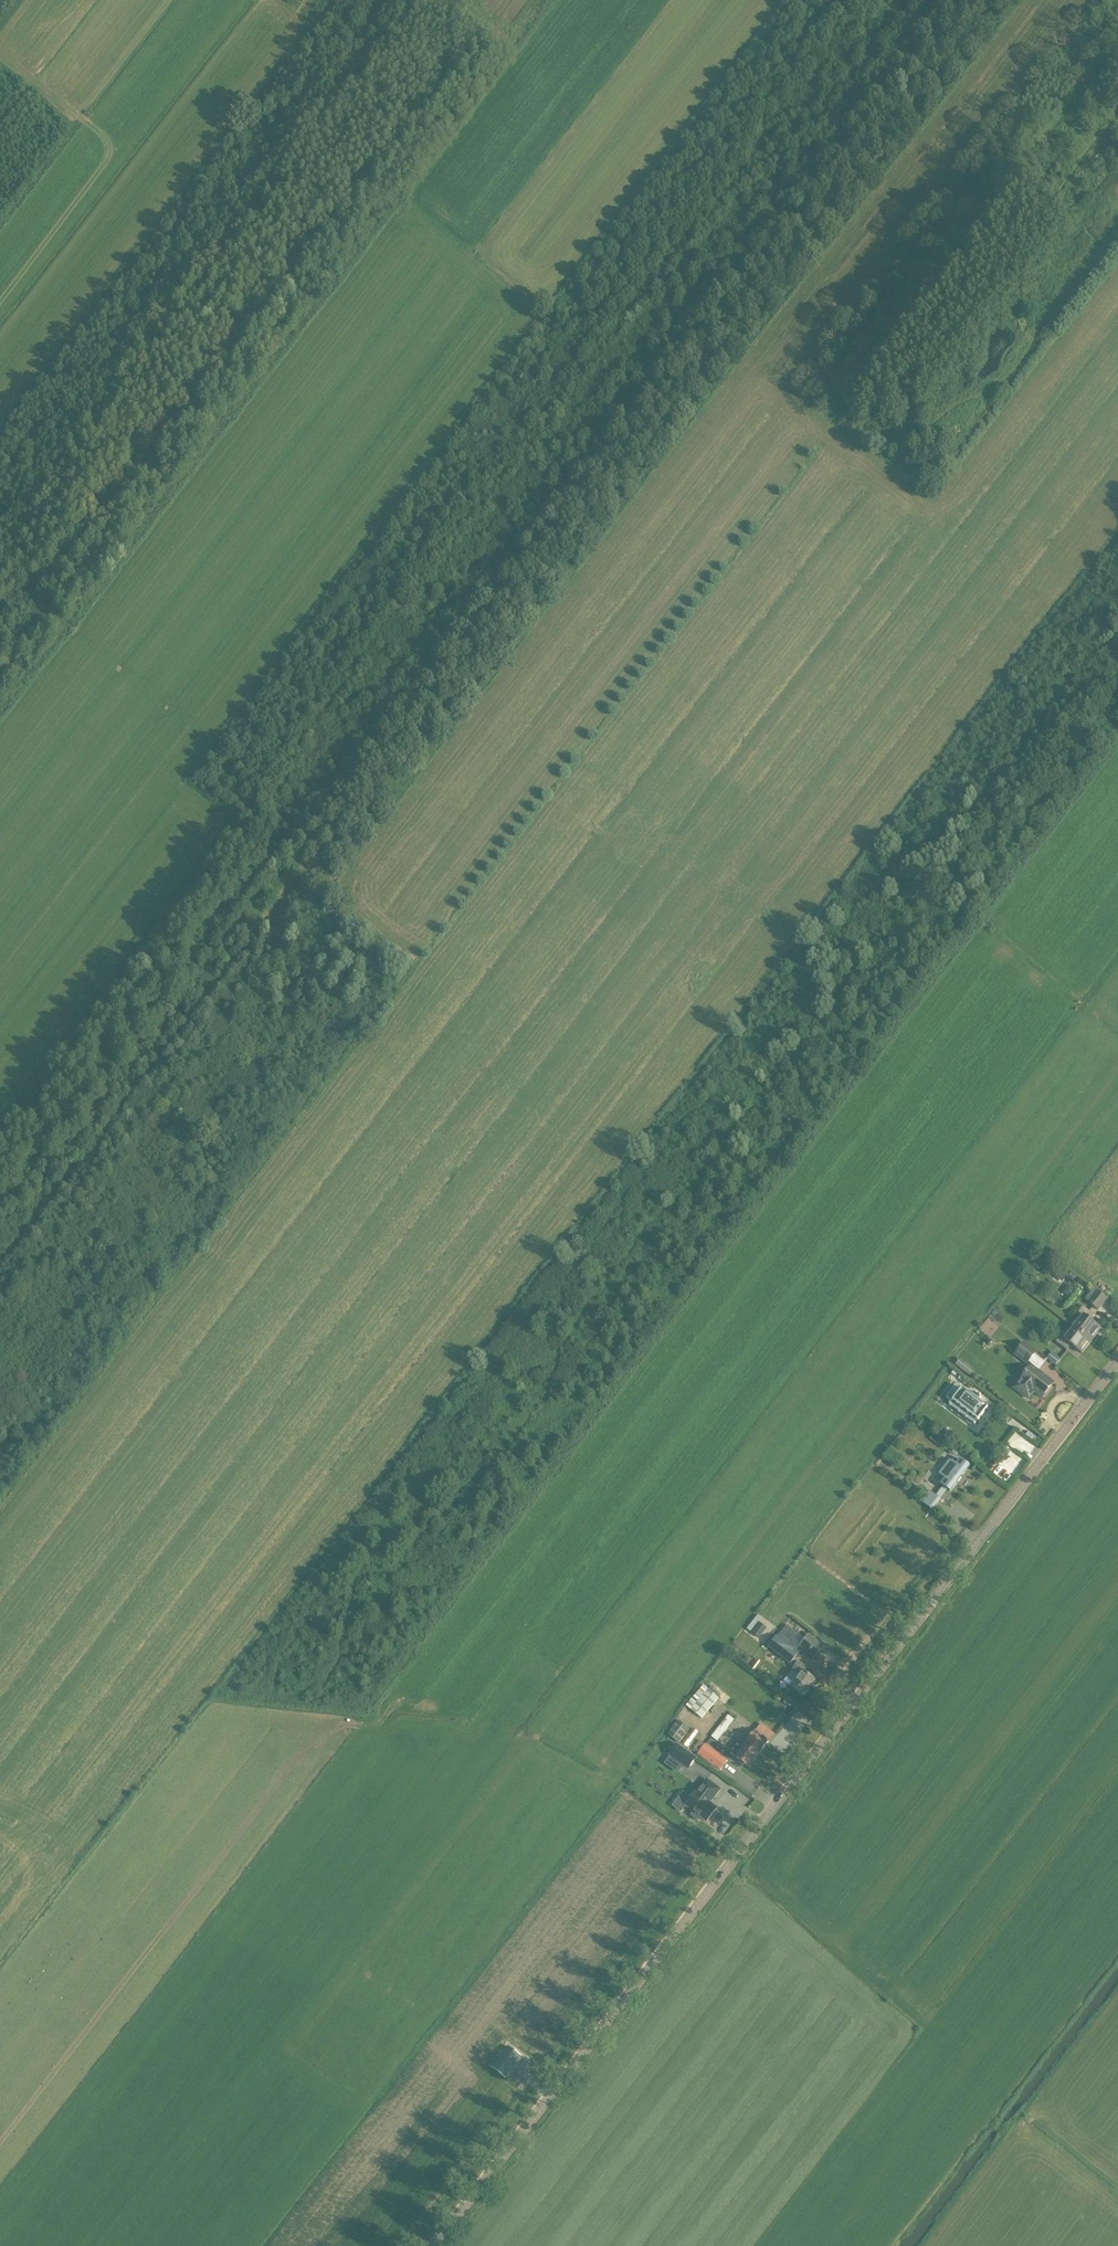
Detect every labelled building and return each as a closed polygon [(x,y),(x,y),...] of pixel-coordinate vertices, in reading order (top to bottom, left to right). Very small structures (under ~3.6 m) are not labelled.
[(1088,1301),(1098,1310),(1107,1299),(1096,1290),(1088,1301)] [(1080,1319),(1074,1327),(1091,1341),(1100,1328),(1090,1320),(1094,1315),(1083,1306),(1076,1314),(1080,1319)] [(1081,1353),(1091,1341),(1074,1327),(1068,1335),(1063,1332),(1056,1342),(1067,1350),(1071,1345),(1081,1353)] [(1015,1354),(1027,1363),(1036,1352),(1024,1343),(1015,1354)] [(1060,1359),(1051,1352),(1047,1359),(1055,1366),(1060,1359)] [(959,1360),(955,1366),(961,1372),(966,1365),(959,1360)] [(1020,1380),(1015,1387),(1020,1392),(1028,1398),(1034,1391),(1042,1397),(1053,1383),(1031,1366),(1020,1380)] [(988,1408),(978,1400),(981,1396),(975,1391),(972,1395),(962,1388),(952,1400),(978,1420),(988,1408)] [(948,1459),(937,1473),(945,1479),(941,1484),(950,1491),(957,1482),(958,1483),(961,1478),(960,1477),(969,1466),(960,1459),(956,1464),(948,1459)] [(933,1510),(941,1500),(928,1490),(920,1501),(933,1510)] [(747,1629),(750,1631),(759,1638),(767,1628),(759,1622),(762,1617),(758,1614),(747,1629)] [(809,1635),(800,1646),(814,1657),(823,1647),(809,1635)] [(790,1663),(798,1653),(777,1636),(769,1647),(790,1663)] [(784,1681),(791,1686),(803,1696),(815,1680),(803,1671),(806,1668),(798,1662),(792,1670),(792,1671),(784,1681)] [(719,1698),(703,1685),(686,1706),(702,1719),(719,1698)] [(717,1740),(736,1720),(731,1715),(712,1735),(717,1740)] [(680,1742),(689,1729),(676,1720),(667,1733),(680,1742)] [(742,1764),(745,1763),(748,1767),(760,1752),(768,1741),(754,1730),(746,1740),(742,1737),(730,1752),(739,1759),(740,1762),(742,1764)] [(705,1744),(704,1745),(699,1741),(698,1743),(694,1748),(695,1749),(695,1750),(698,1753),(698,1754),(720,1770),(727,1760),(705,1744)] [(697,1758),(676,1744),(668,1755),(688,1770),(697,1758)] [(696,1792),(686,1805),(694,1811),(691,1815),(698,1820),(701,1817),(707,1821),(717,1808),(709,1802),(719,1789),(707,1780),(697,1793),(696,1792)] [(508,2046),(491,2067),(506,2078),(522,2057),(508,2046)]
